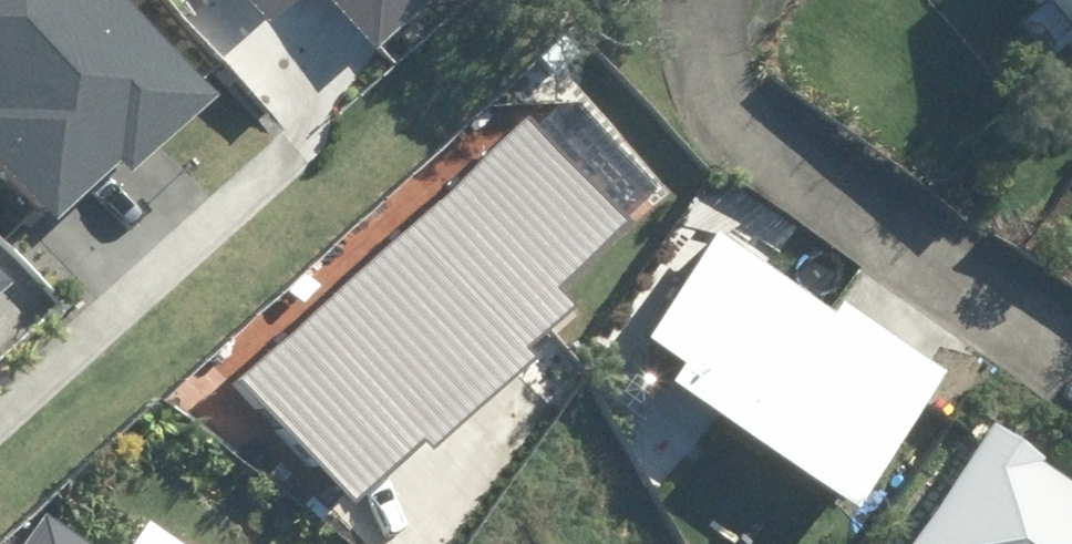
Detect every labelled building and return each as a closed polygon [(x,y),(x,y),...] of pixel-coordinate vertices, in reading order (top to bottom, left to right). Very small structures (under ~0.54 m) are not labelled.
[(54,220),(121,159),(130,168),(216,89),(135,0),(0,0),(0,161),(54,220)] [(271,19),(292,0),(254,0),(271,19)] [(377,47),(431,0),(335,0),(377,47)] [(1022,18),(1052,51),(1071,33),(1071,30),(1045,0),(1042,0),(1022,18)] [(1071,13),(1071,0),(1061,0),(1071,13)] [(240,378),(352,503),(425,437),(435,449),(537,358),(527,346),(574,303),(562,289),(633,226),(534,115),(240,378)] [(672,379),(664,390),(846,523),(947,384),(841,308),(833,319),(717,235),(710,245),(712,245),(639,342),(678,372),(672,379)] [(9,281),(0,271),(0,289),(9,281)] [(989,430),(911,543),(1071,543),(1071,487),(989,430)] [(47,515),(27,543),(89,543),(47,515)]
